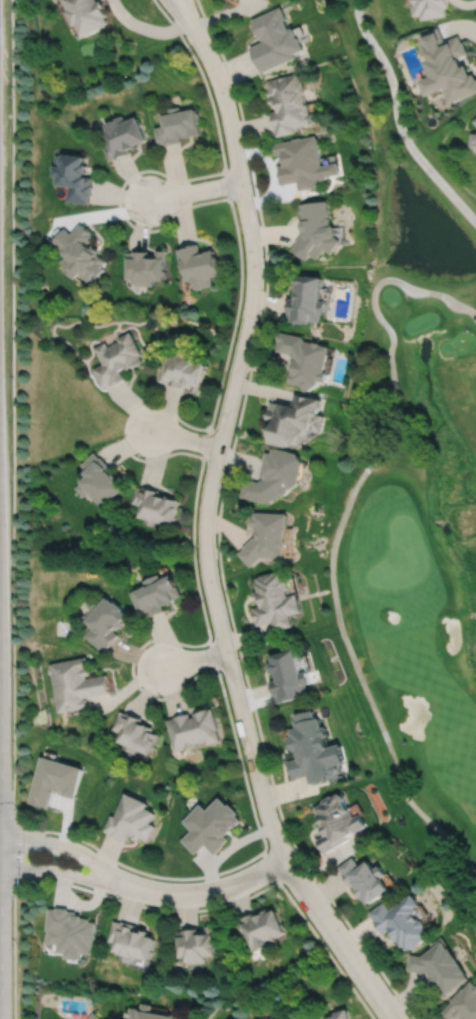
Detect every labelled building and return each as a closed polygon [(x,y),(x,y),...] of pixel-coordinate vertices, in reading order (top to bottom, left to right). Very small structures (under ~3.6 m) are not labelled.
[(69,9),(68,10),(75,24),(78,23),(85,36),(107,25),(106,24),(110,22),(107,16),(109,15),(104,6),(107,5),(104,0),(101,0),(99,1),(98,0),(64,0),(69,9)] [(417,3),(414,7),(416,15),(422,14),(423,19),(448,15),(446,7),(450,7),(448,0),(417,0),(417,3)] [(281,6),(252,19),(255,23),(253,24),(258,35),(259,35),(262,40),(264,39),(264,40),(250,47),(257,64),(259,63),(262,72),(295,58),(293,53),(304,49),(299,36),(297,37),(293,27),(289,29),(285,19),(287,19),(281,6)] [(422,34),(433,59),(429,61),(435,76),(425,80),(432,96),(448,89),(454,103),(475,94),(475,73),(473,74),(469,65),(465,66),(461,59),(460,59),(459,57),(470,53),(465,41),(463,42),(460,35),(446,40),(441,26),(422,34)] [(299,73),(267,80),(269,88),(268,88),(271,99),(272,99),(274,107),(276,106),(277,111),(271,112),(275,130),(276,129),(278,137),(296,132),(295,128),(311,124),(310,123),(317,122),(315,113),(310,114),(308,104),(306,104),(303,94),(305,93),(303,81),(301,82),(299,73)] [(181,106),(168,108),(169,113),(163,114),(166,125),(155,127),(158,144),(165,143),(166,145),(182,142),(181,138),(187,137),(187,138),(195,136),(195,135),(203,134),(201,127),(202,126),(199,108),(182,111),(181,106)] [(139,116),(127,121),(125,116),(124,116),(123,115),(113,119),(114,121),(107,124),(109,129),(105,130),(110,142),(104,145),(110,160),(117,158),(117,159),(132,153),(130,149),(135,147),(136,149),(143,146),(142,143),(149,140),(139,116)] [(317,138),(316,135),(301,138),(301,137),(293,139),(293,140),(273,143),(275,155),(282,154),(284,165),(278,166),(282,185),(298,182),(300,191),(318,187),(316,179),(318,178),(321,181),(326,180),(328,176),(340,174),(338,163),(322,166),(319,147),(320,145),(319,140),(317,138)] [(86,156),(64,154),(62,153),(62,154),(56,154),(54,166),(55,166),(54,176),(59,177),(58,185),(68,186),(67,200),(90,203),(90,196),(92,196),(93,185),(92,185),(93,177),(85,176),(85,174),(87,174),(88,164),(85,164),(86,156)] [(337,237),(335,227),(331,227),(330,218),(329,218),(327,201),(301,204),(303,221),(302,221),(303,233),(296,242),(297,243),(292,250),(306,260),(310,254),(317,259),(325,249),(331,254),(341,241),(337,237)] [(84,225),(83,226),(80,223),(71,234),(65,228),(52,242),(67,255),(58,265),(75,280),(80,274),(90,282),(94,277),(97,280),(106,269),(103,267),(108,262),(99,254),(101,251),(94,245),(92,247),(88,244),(95,236),(92,234),(93,232),(84,225)] [(201,289),(212,287),(211,279),(213,279),(213,278),(222,276),(219,258),(216,259),(215,251),(206,252),(206,254),(200,255),(198,244),(184,247),(184,248),(177,249),(181,267),(184,266),(187,282),(192,282),(193,289),(196,290),(200,290),(201,289)] [(127,252),(126,269),(129,269),(129,279),(135,280),(135,286),(154,286),(154,285),(157,285),(157,281),(167,281),(167,250),(157,250),(157,254),(150,254),(150,251),(134,251),(134,252),(127,252)] [(322,279),(298,276),(297,283),(294,283),(293,299),(289,299),(287,314),(288,314),(288,321),(292,322),(292,324),(311,325),(312,322),(321,322),(322,315),(324,315),(326,302),(320,301),(322,279)] [(131,332),(119,338),(120,341),(118,343),(118,341),(113,344),(114,345),(109,347),(107,342),(96,348),(104,364),(94,369),(104,389),(111,385),(112,387),(126,380),(122,372),(127,369),(128,371),(144,363),(141,356),(143,355),(131,332)] [(318,386),(319,382),(325,384),(328,374),(324,373),(329,348),(320,346),(320,344),(313,343),(313,344),(305,342),(302,337),(279,332),(276,342),(278,343),(276,351),(290,354),(294,360),(288,383),(300,386),(304,392),(307,393),(318,386)] [(196,357),(178,353),(177,356),(176,356),(175,358),(164,356),(159,380),(168,382),(168,383),(183,387),(184,384),(191,386),(190,390),(200,392),(205,367),(196,364),(197,361),(195,360),(196,357)] [(306,427),(320,430),(323,416),(317,414),(321,400),(296,395),(293,408),(269,402),(265,419),(268,420),(265,434),(266,434),(265,440),(288,445),(289,439),(297,441),(299,432),(301,432),(306,429),(306,427)] [(265,477),(261,476),(266,451),(271,452),(272,446),(297,452),(303,461),(298,483),(288,489),(288,491),(284,494),(280,493),(268,502),(241,496),(242,492),(241,492),(243,482),(244,482),(245,478),(259,481),(265,477)] [(92,451),(79,463),(84,468),(81,471),(84,474),(78,480),(79,481),(73,487),(81,495),(85,492),(92,499),(93,497),(101,505),(122,486),(117,480),(118,479),(112,472),(110,474),(107,471),(110,468),(99,456),(98,457),(92,451)] [(134,485),(130,502),(139,504),(136,515),(143,517),(142,522),(154,525),(155,520),(171,524),(177,498),(170,496),(162,494),(162,495),(157,494),(158,490),(142,486),(142,487),(134,485)] [(261,557),(275,557),(275,559),(280,559),(280,557),(284,557),(285,547),(286,546),(286,539),(285,538),(285,527),(287,527),(288,512),(253,511),(253,515),(252,515),(251,526),(254,526),(254,531),(257,531),(257,536),(254,536),(242,546),(243,548),(238,553),(250,566),(261,557)] [(276,571),(259,575),(260,576),(257,577),(258,583),(256,583),(258,591),(255,592),(257,600),(260,599),(261,605),(253,607),(254,610),(253,611),(256,622),(257,622),(257,625),(273,621),(275,630),(293,625),(290,614),(302,611),(298,593),(289,595),(287,589),(291,588),(288,577),(286,577),(284,570),(276,572),(276,571)] [(157,573),(141,581),(143,585),(128,592),(141,620),(149,616),(149,617),(164,610),(161,605),(168,602),(169,605),(175,602),(174,598),(181,595),(170,573),(160,578),(157,573)] [(105,596),(98,605),(95,602),(92,605),(91,604),(88,608),(89,608),(87,610),(88,611),(83,617),(85,619),(84,621),(91,626),(83,636),(101,652),(106,646),(107,647),(118,635),(113,630),(117,626),(119,628),(124,623),(122,622),(128,615),(121,610),(122,609),(114,601),(113,603),(105,596)] [(295,649),(272,655),(274,662),(270,663),(272,673),(276,672),(278,679),(270,680),(274,696),(275,695),(277,703),(300,697),(300,694),(309,692),(307,684),(310,683),(307,670),(301,672),(295,649)] [(85,657),(49,663),(50,666),(48,668),(49,673),(51,674),(58,712),(86,707),(85,699),(82,699),(82,698),(109,693),(106,674),(85,678),(85,675),(90,674),(88,667),(86,667),(85,657)] [(212,708),(207,709),(207,708),(198,711),(198,712),(193,713),(194,717),(190,718),(189,713),(174,716),(174,718),(166,720),(174,752),(197,746),(196,743),(206,741),(207,744),(219,741),(216,729),(217,729),(212,708)] [(334,766),(345,763),(340,744),(327,747),(325,737),(328,736),(325,726),(321,727),(319,717),(315,718),(313,710),(295,715),(296,718),(293,719),(295,728),(292,728),(289,729),(290,732),(291,736),(289,737),(290,743),(289,743),(291,753),(296,752),(298,759),(287,761),(292,779),(306,776),(308,784),(324,780),(324,776),(335,774),(338,768),(334,766)] [(119,711),(111,729),(120,733),(116,741),(122,744),(121,748),(133,753),(135,749),(149,755),(157,734),(151,732),(153,727),(144,724),(144,725),(139,723),(141,718),(126,712),(126,714),(119,711)] [(124,793),(114,817),(111,815),(104,831),(110,834),(110,835),(125,842),(129,834),(133,836),(131,839),(139,842),(140,838),(148,841),(154,826),(149,823),(154,813),(145,809),(147,804),(124,793)] [(323,803),(315,808),(319,814),(317,815),(321,822),(317,824),(321,831),(323,830),(326,835),(316,840),(321,848),(322,848),(325,854),(350,839),(349,837),(368,826),(361,814),(355,818),(351,810),(349,811),(344,802),(344,799),(342,795),(340,794),(334,797),(331,796),(323,800),(323,803)] [(218,798),(205,811),(199,804),(182,821),(191,831),(181,841),(195,855),(205,845),(215,855),(224,846),(223,845),(229,840),(226,836),(232,830),(231,829),(234,826),(235,827),(241,821),(236,816),(238,814),(229,804),(227,806),(218,798)] [(354,858),(339,868),(352,887),(355,884),(359,890),(358,891),(363,898),(364,898),(369,905),(373,902),(374,903),(383,897),(382,896),(391,890),(383,879),(387,876),(380,866),(375,870),(370,863),(369,863),(367,860),(359,866),(354,858)] [(417,911),(416,909),(420,906),(413,895),(391,910),(386,903),(370,913),(375,921),(374,922),(383,935),(390,930),(393,934),(391,935),(396,943),(398,941),(402,948),(404,947),(407,951),(410,949),(410,951),(415,948),(415,949),(423,944),(422,943),(425,941),(424,940),(431,936),(426,928),(426,926),(423,922),(419,921),(415,915),(417,915),(417,911)] [(50,909),(47,931),(49,931),(48,943),(59,945),(58,953),(66,954),(66,959),(78,961),(79,954),(90,956),(91,946),(92,946),(93,944),(94,944),(95,936),(94,936),(95,923),(89,923),(89,920),(81,919),(81,917),(75,916),(76,912),(70,912),(70,910),(58,908),(58,910),(50,909)] [(235,923),(242,938),(247,936),(253,949),(257,947),(259,951),(278,943),(275,939),(286,934),(276,911),(269,914),(267,910),(261,913),(262,915),(257,917),(255,913),(241,919),(242,921),(235,923)] [(112,921),(107,942),(114,943),(112,953),(114,953),(114,954),(119,955),(118,961),(130,964),(132,958),(148,962),(154,939),(147,937),(148,932),(140,930),(139,933),(135,931),(136,926),(121,922),(120,924),(112,921)] [(176,933),(178,959),(185,959),(185,963),(187,963),(187,965),(206,963),(206,962),(207,962),(206,958),(216,957),(215,952),(217,952),(217,947),(215,947),(215,938),(216,938),(215,926),(205,927),(206,932),(198,932),(198,929),(182,930),(182,932),(176,933)] [(428,973),(431,977),(430,978),(434,984),(435,984),(440,991),(441,991),(446,997),(471,980),(467,975),(468,974),(451,950),(450,951),(444,942),(422,957),(411,955),(409,971),(423,974),(424,972),(428,973)] [(474,983),(467,990),(466,989),(453,1002),(454,1003),(443,1013),(449,1018),(454,1018),(456,1017),(458,1018),(462,1018),(463,1018),(464,1018),(475,1018),(475,985),(474,983)] [(128,1018),(179,1018),(179,1017),(165,1015),(164,1017),(150,1015),(151,1007),(141,1005),(140,1011),(130,1009),(128,1018)] [(347,1011),(335,1014),(335,1017),(326,1018),(349,1018),(347,1011)]
